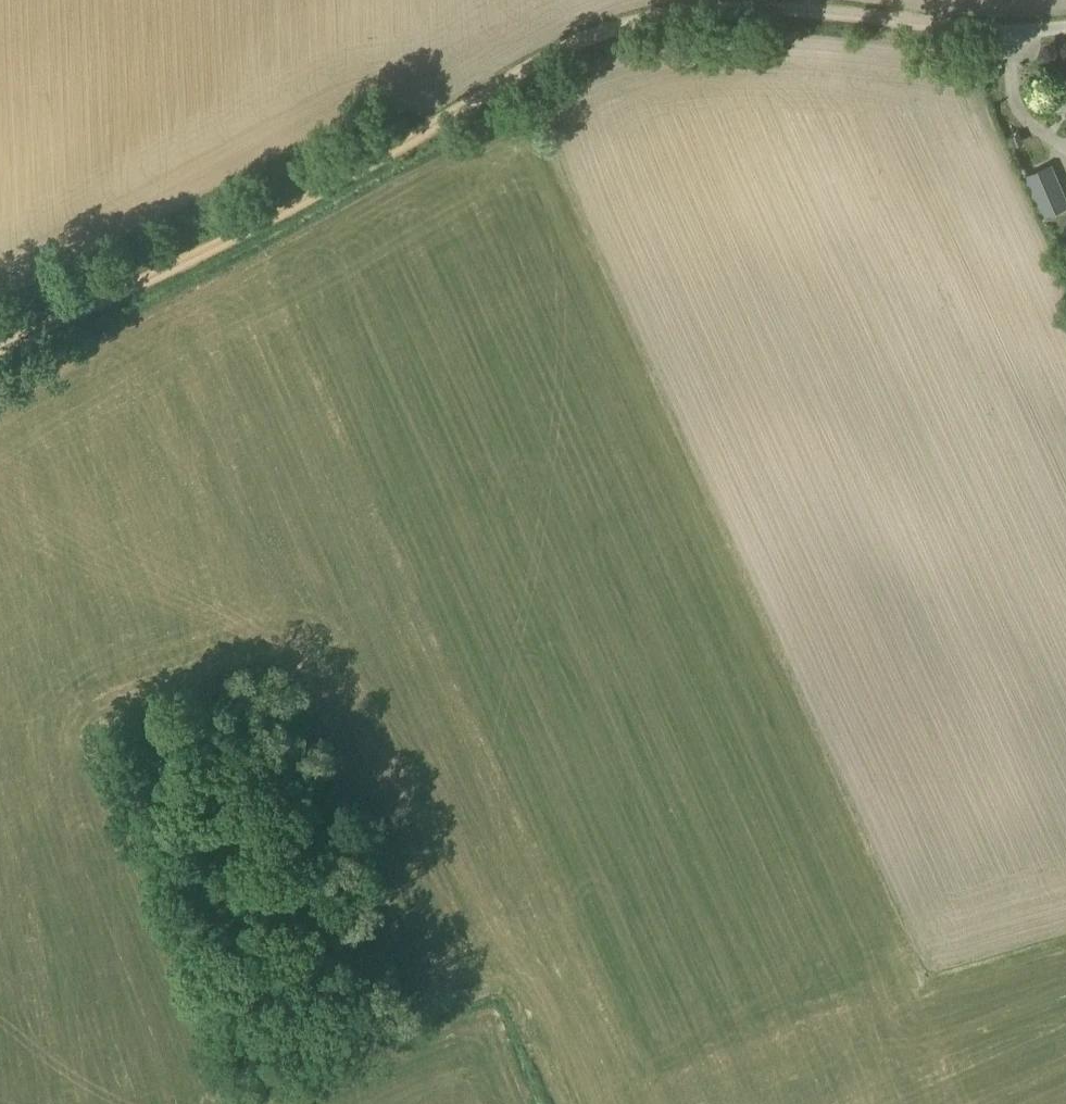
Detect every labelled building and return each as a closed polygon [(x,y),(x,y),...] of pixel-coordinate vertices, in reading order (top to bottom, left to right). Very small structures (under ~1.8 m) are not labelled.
[(1065,207),(1065,205),(1050,167),(1026,177),(1043,217),(1065,207)]
